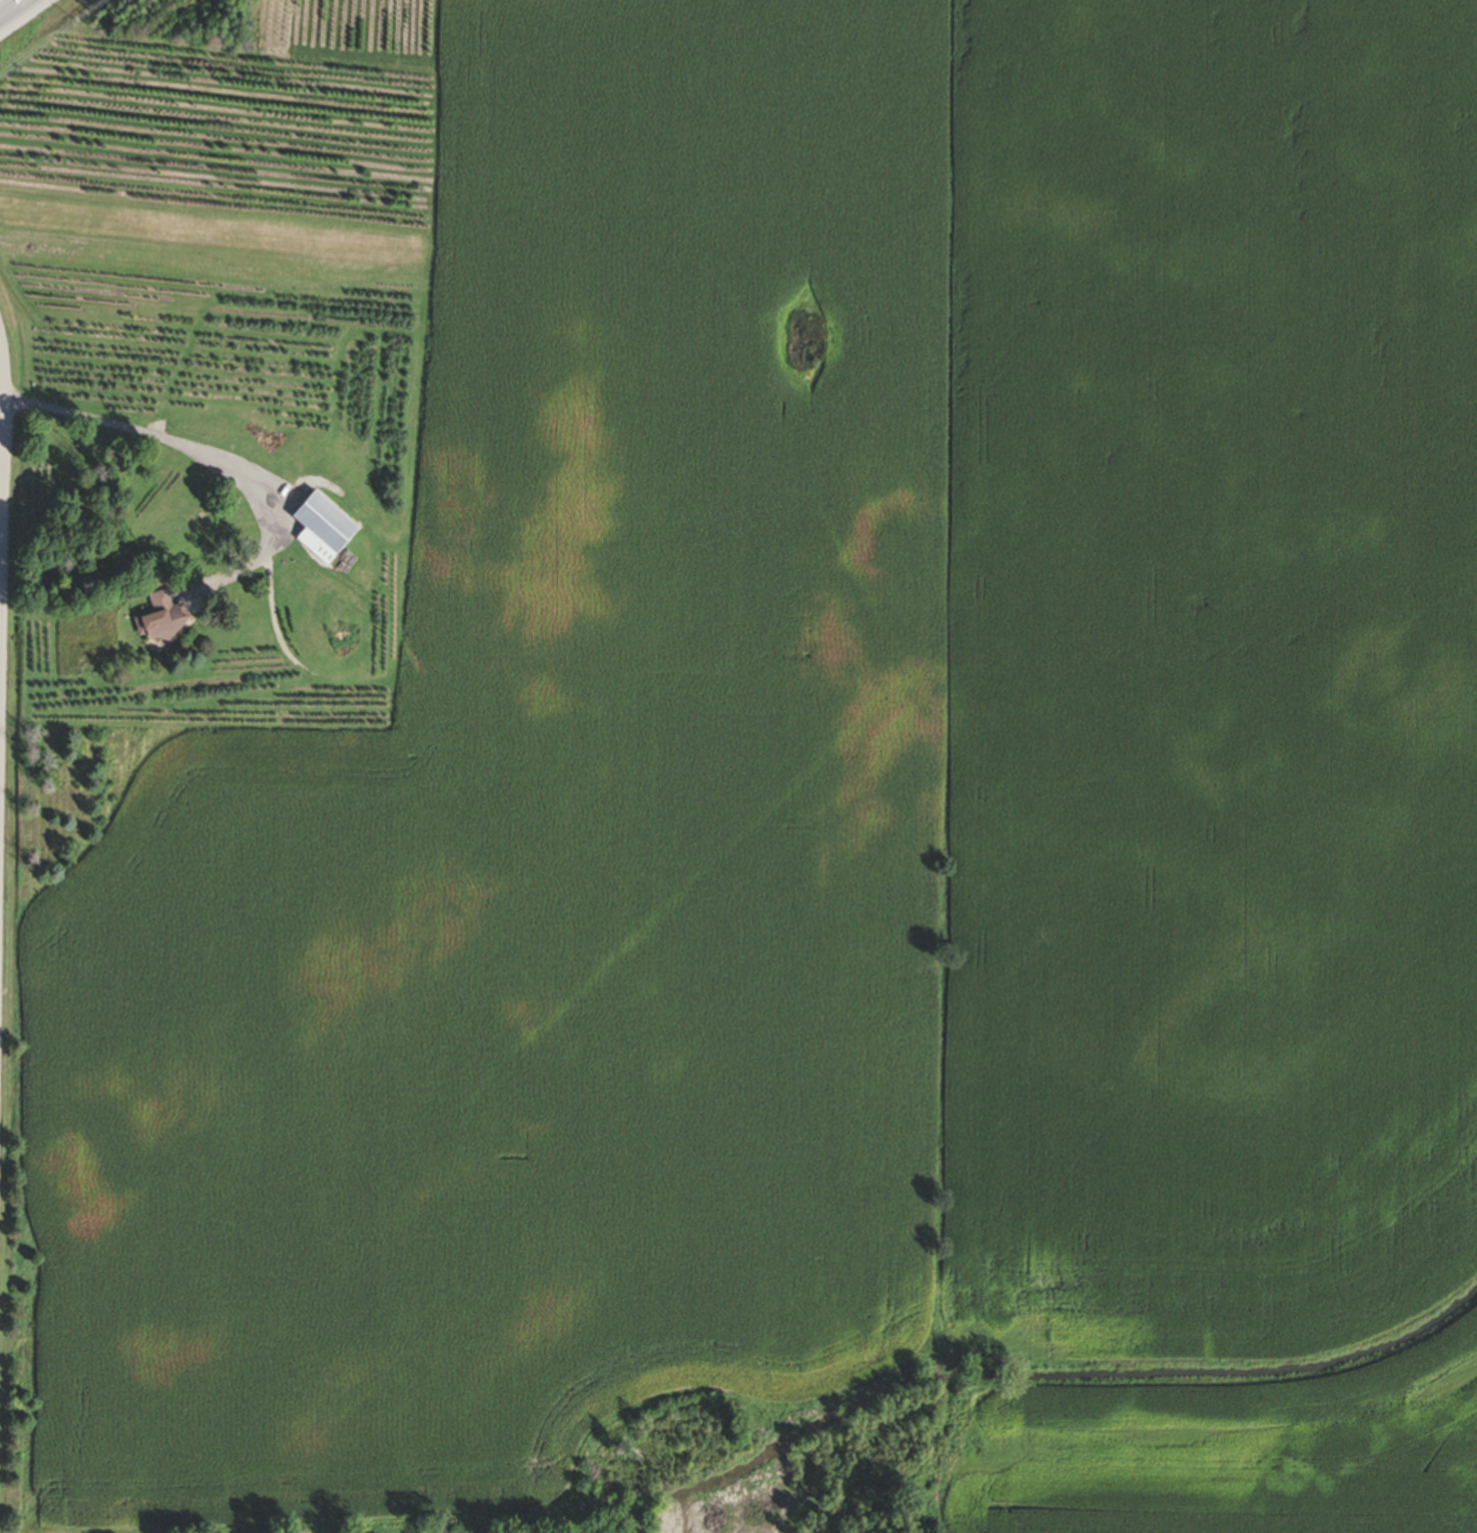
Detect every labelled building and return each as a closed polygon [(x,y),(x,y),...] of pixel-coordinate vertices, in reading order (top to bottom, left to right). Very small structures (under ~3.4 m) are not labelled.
[(327,567),(357,528),(309,492),(289,519),(303,530),(294,542),(327,567)] [(139,641),(189,632),(184,605),(171,607),(168,591),(149,595),(153,615),(134,618),(139,641)]
